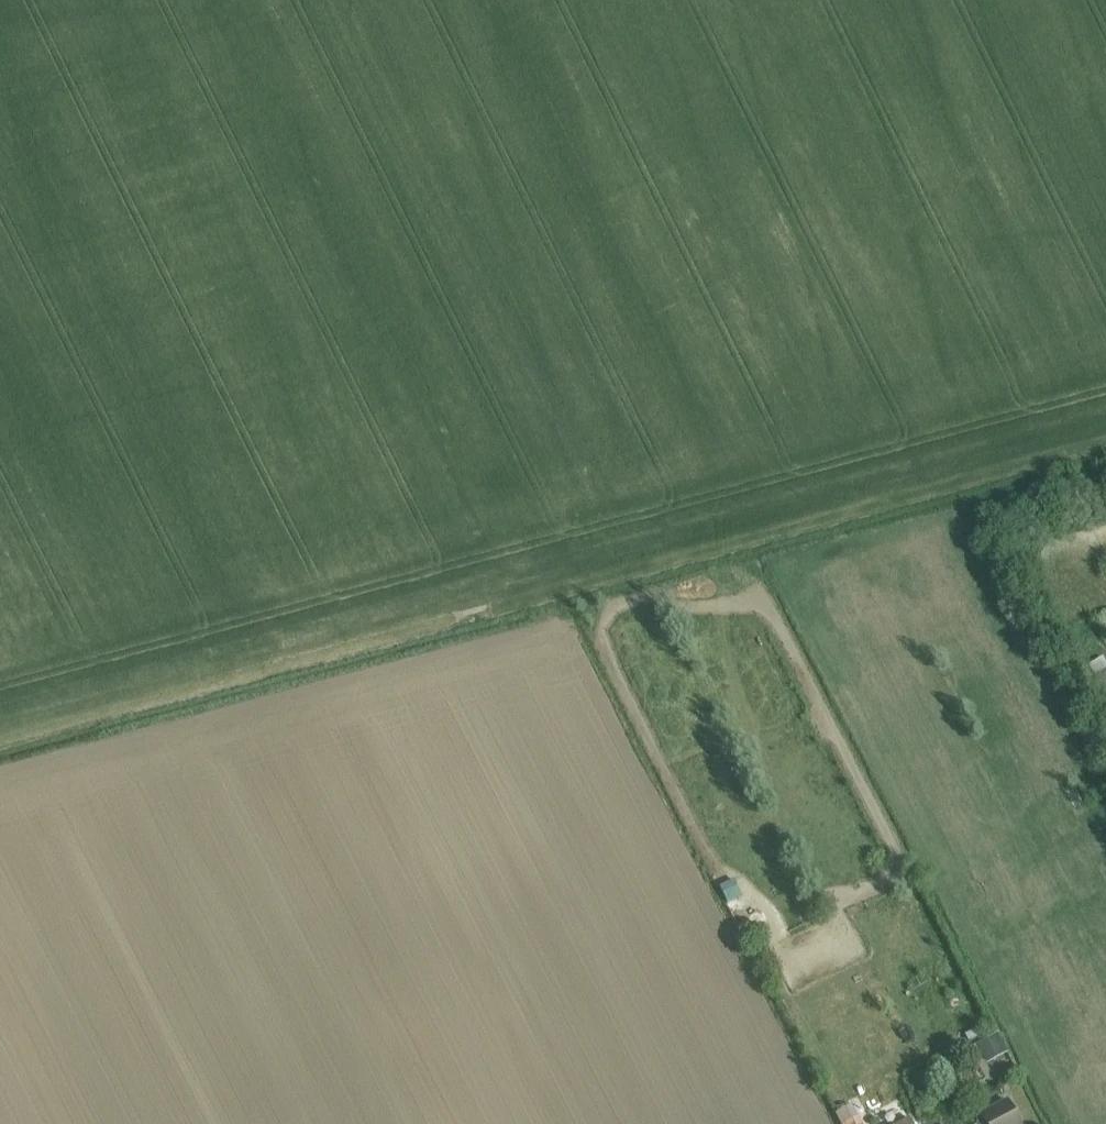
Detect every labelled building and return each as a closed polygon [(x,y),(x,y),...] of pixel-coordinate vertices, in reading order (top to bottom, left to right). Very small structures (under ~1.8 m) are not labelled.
[(1095,678),(1105,700),(1105,672),(1095,678)] [(745,894),(732,901),(743,919),(755,912),(745,894)] [(1008,1054),(998,1034),(977,1044),(988,1065),(1008,1054)] [(1007,1102),(981,1116),(985,1123),(1019,1123),(1007,1102)]
